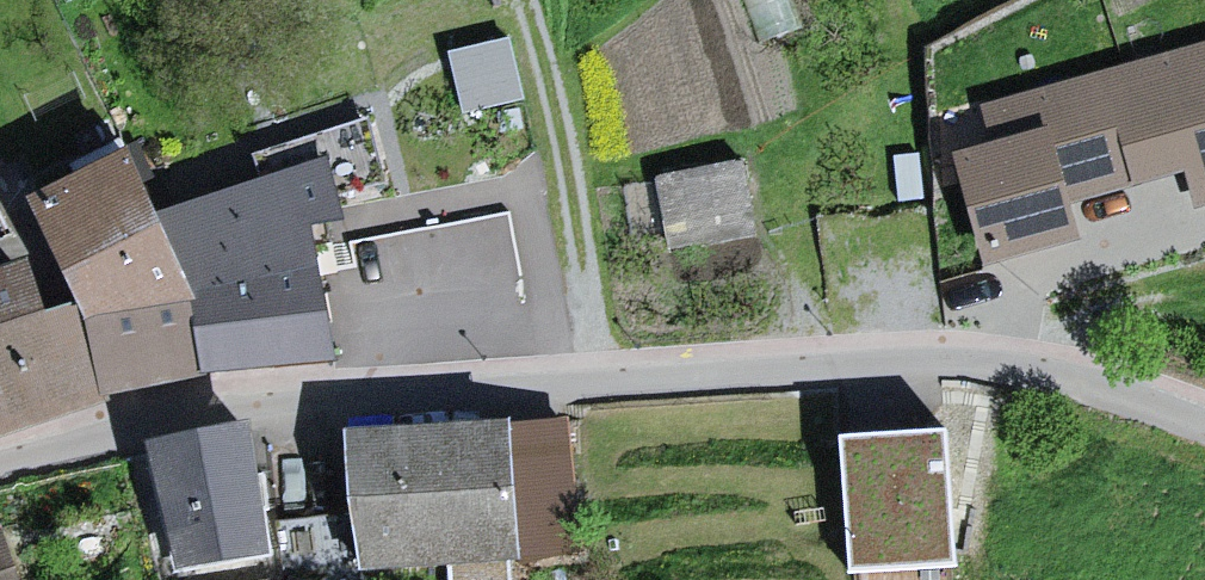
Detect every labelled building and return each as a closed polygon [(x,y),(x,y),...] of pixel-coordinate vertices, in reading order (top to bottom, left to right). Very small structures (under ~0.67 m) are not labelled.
[(466,104),(528,92),(515,28),(453,40),(466,104)] [(981,103),(990,134),(949,146),(981,260),(1073,234),(1066,209),(1189,174),(1198,206),(1204,204),(1204,41),(981,103)] [(155,227),(126,165),(44,198),(48,210),(32,215),(73,313),(50,322),(30,267),(0,277),(0,439),(204,379),(195,308),(155,227)] [(761,241),(744,169),(647,191),(664,263),(761,241)] [(337,222),(324,173),(155,227),(195,308),(204,379),(329,372),(306,232),(337,222)] [(0,214),(0,241),(11,235),(0,214)] [(573,424),(349,437),(358,579),(382,579),(581,568),(573,424)] [(942,425),(840,432),(850,564),(951,557),(942,425)] [(246,433),(150,452),(176,579),(209,579),(273,567),(246,433)] [(2,533),(0,534),(0,579),(16,579),(2,533)]
